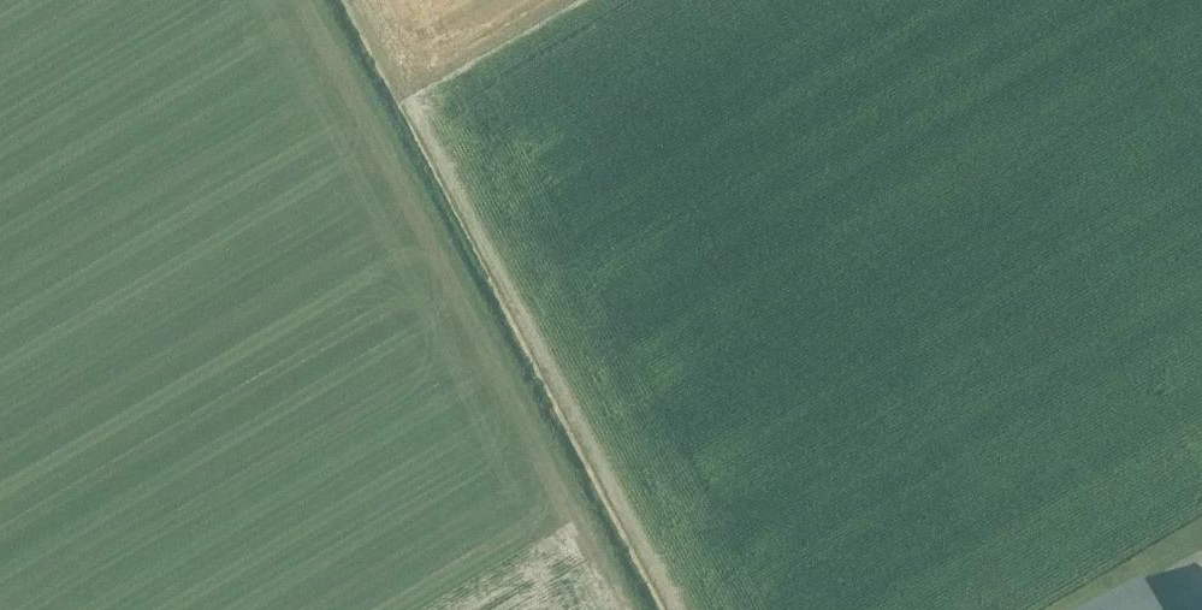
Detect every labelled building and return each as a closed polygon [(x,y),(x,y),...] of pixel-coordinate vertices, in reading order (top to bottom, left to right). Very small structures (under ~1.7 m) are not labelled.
[(1142,578),(1082,609),(1159,609),(1142,578)]
